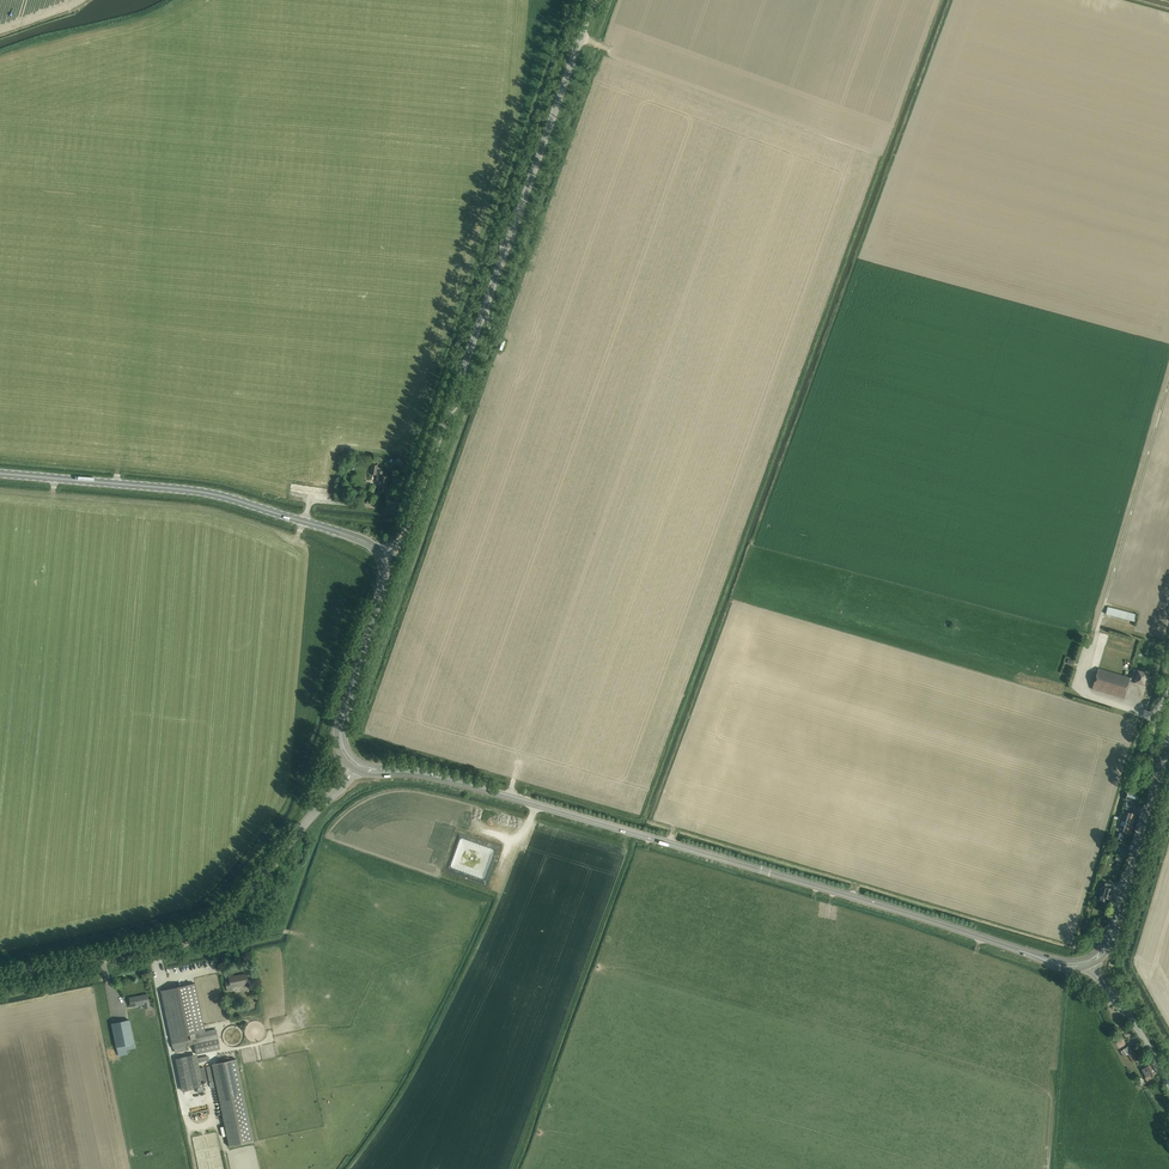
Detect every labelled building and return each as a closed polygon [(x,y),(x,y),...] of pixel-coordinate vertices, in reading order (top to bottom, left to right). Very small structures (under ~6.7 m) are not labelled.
[(380,493),(386,494),(388,477),(382,476),(382,472),(376,471),(377,465),(372,465),(371,474),(377,475),(377,481),(379,481),(378,493),(380,493)] [(1137,615),(1108,607),(1106,614),(1135,622),(1137,615)] [(1144,685),(1145,684),(1146,681),(1148,674),(1147,674),(1147,673),(1144,672),(1144,673),(1135,670),(1133,679),(1124,676),(1099,668),(1093,689),(1125,699),(1130,681),(1144,685)] [(1128,792),(1126,799),(1137,802),(1139,795),(1128,792)] [(1121,821),(1120,825),(1121,826),(1124,827),(1123,832),(1122,834),(1121,837),(1123,837),(1125,837),(1128,834),(1129,834),(1132,824),(1135,814),(1128,813),(1126,822),(1122,821),(1121,821)] [(1123,847),(1120,855),(1126,857),(1129,849),(1123,847)] [(1106,888),(1105,892),(1102,892),(1099,901),(1105,903),(1107,898),(1110,899),(1113,890),(1111,889),(1112,885),(1105,883),(1104,887),(1106,888)] [(232,991),(231,988),(249,984),(246,974),(229,977),(230,982),(225,983),(227,992),(232,991)] [(182,1091),(203,1087),(202,1082),(199,1068),(198,1063),(197,1058),(197,1055),(221,1049),(216,1029),(205,1031),(204,1025),(195,983),(161,991),(171,1039),(173,1049),(174,1049),(175,1053),(189,1050),(188,1046),(194,1044),(196,1054),(176,1059),(182,1091)] [(145,1009),(150,1008),(148,994),(129,998),(131,1007),(144,1004),(145,1009)] [(112,1024),(117,1046),(118,1052),(135,1048),(129,1020),(112,1024)] [(1128,1055),(1133,1063),(1139,1059),(1135,1051),(1128,1055)] [(237,1059),(212,1064),(229,1146),(254,1141),(237,1059)] [(1142,1070),(1146,1077),(1145,1078),(1147,1081),(1152,1079),(1151,1077),(1157,1073),(1152,1064),(1146,1067),(1146,1068),(1142,1070)] [(204,1067),(199,1068),(202,1082),(207,1081),(204,1067)]
